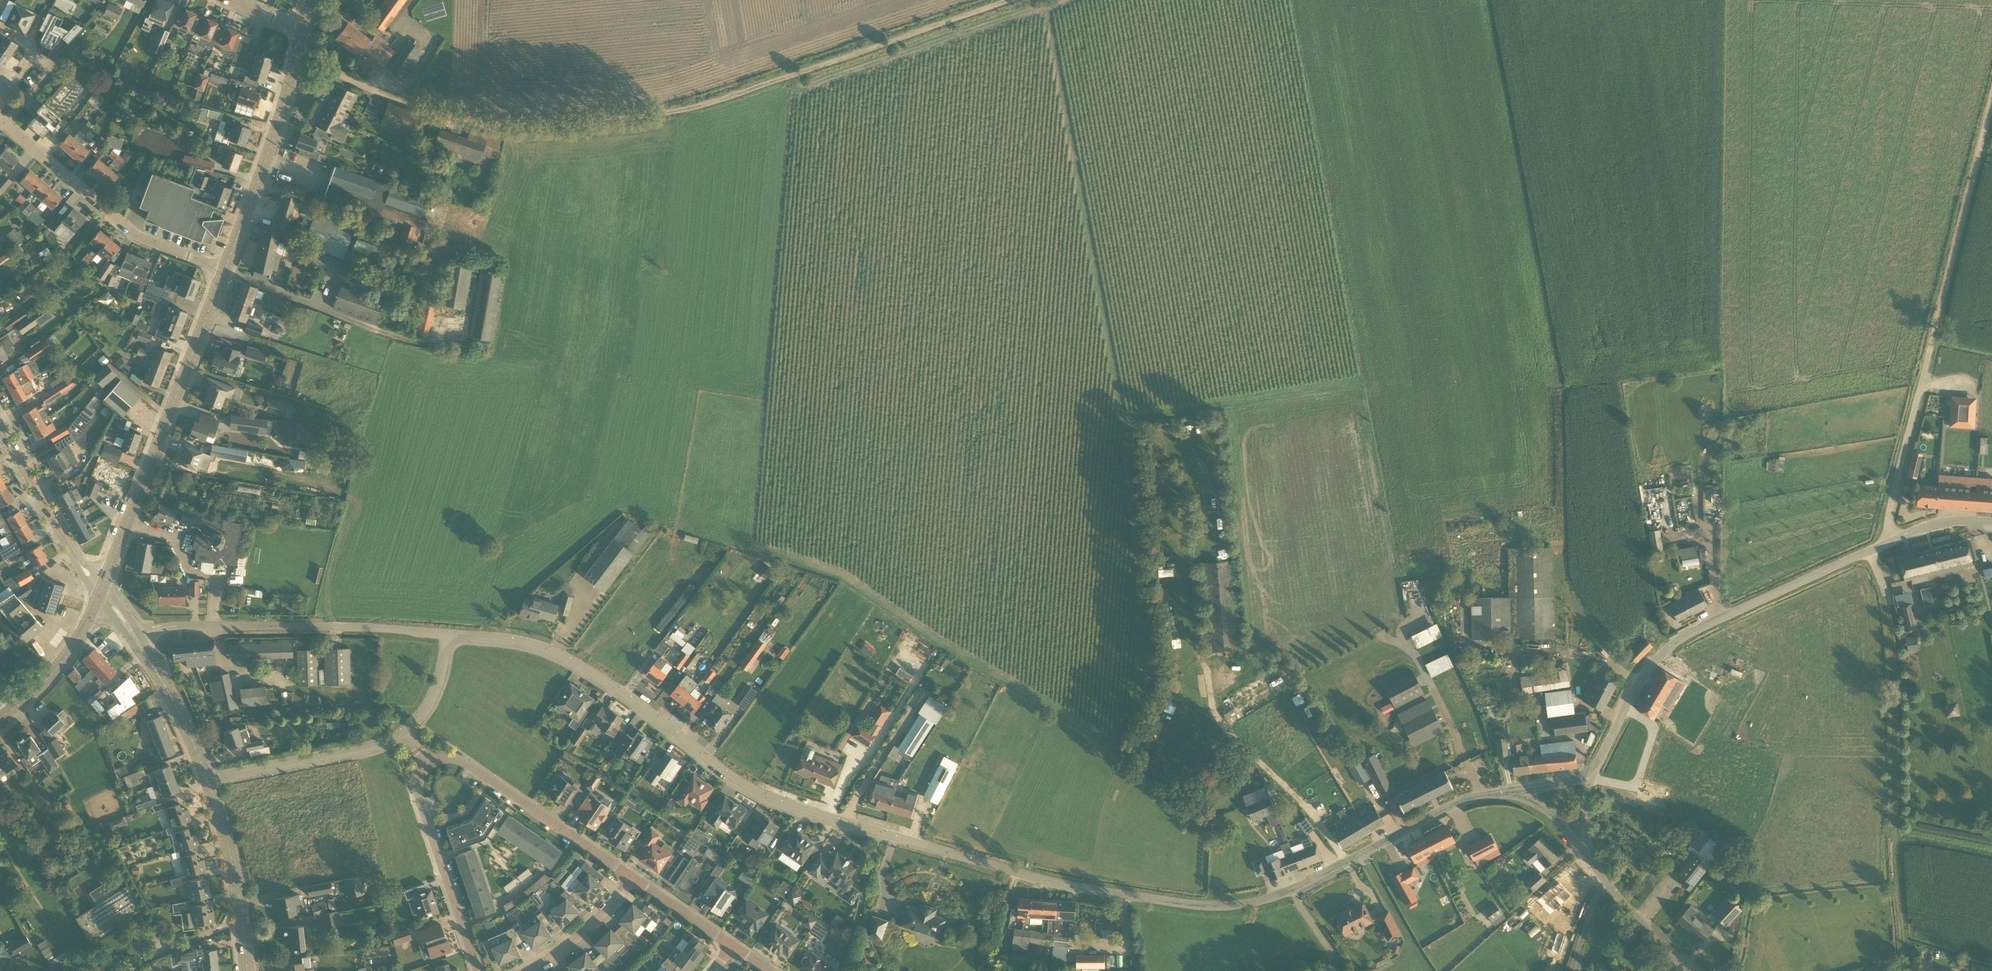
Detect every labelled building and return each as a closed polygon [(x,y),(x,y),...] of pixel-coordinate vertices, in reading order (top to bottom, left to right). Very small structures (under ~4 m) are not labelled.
[(0,16),(0,19),(6,23),(5,24),(14,29),(13,30),(15,31),(16,30),(24,34),(34,15),(15,6),(16,4),(9,0),(8,0),(0,16)] [(145,0),(128,0),(134,3),(130,10),(139,13),(142,6),(145,0)] [(142,26),(148,29),(152,21),(163,27),(173,4),(162,0),(156,0),(147,20),(146,19),(142,26)] [(364,29),(372,34),(377,28),(383,32),(386,27),(393,17),(394,17),(406,0),(385,0),(364,29)] [(360,16),(366,9),(357,2),(351,9),(360,16)] [(103,14),(115,20),(117,21),(122,10),(108,3),(103,14)] [(193,36),(199,22),(201,17),(195,14),(186,10),(183,15),(178,13),(172,26),(178,29),(177,31),(178,33),(179,34),(180,35),(182,36),(184,36),(186,34),(187,33),(193,35),(193,36)] [(53,15),(48,12),(39,30),(45,32),(40,41),(45,44),(44,45),(52,49),(53,47),(53,48),(56,42),(57,43),(57,44),(61,36),(50,30),(53,24),(59,27),(63,19),(53,15)] [(193,36),(191,40),(197,42),(197,43),(197,44),(197,45),(197,46),(197,47),(198,47),(198,48),(199,49),(200,49),(201,50),(202,50),(203,50),(204,49),(205,49),(206,48),(207,47),(213,49),(214,48),(215,45),(220,31),(223,26),(222,26),(217,24),(217,23),(207,19),(205,25),(199,22),(193,36)] [(84,26),(76,23),(72,27),(78,32),(84,26)] [(374,37),(371,41),(355,29),(348,23),(341,31),(378,61),(380,58),(386,62),(394,51),(374,37)] [(78,32),(72,27),(63,37),(63,38),(64,37),(69,42),(68,42),(69,43),(78,32)] [(160,28),(150,50),(160,54),(169,32),(160,28)] [(226,34),(220,31),(215,45),(220,47),(220,49),(220,51),(221,53),(223,54),(225,54),(227,54),(229,53),(230,51),(235,54),(236,54),(240,44),(244,35),(243,35),(238,33),(228,28),(226,34)] [(378,61),(341,31),(335,39),(373,67),(378,61)] [(17,45),(5,36),(4,38),(0,35),(0,49),(10,55),(17,45)] [(409,40),(390,70),(404,79),(424,50),(409,40)] [(10,55),(0,49),(0,64),(3,66),(10,55)] [(253,66),(268,71),(272,59),(256,54),(253,66)] [(233,59),(231,64),(251,72),(249,77),(245,75),(243,82),(257,87),(259,81),(264,82),(268,71),(253,66),(239,61),(233,59)] [(128,77),(133,67),(125,64),(121,74),(128,77)] [(196,94),(201,96),(203,91),(204,92),(209,77),(208,76),(210,71),(205,70),(203,75),(199,73),(194,88),(198,89),(196,94)] [(243,82),(230,78),(227,87),(240,91),(236,102),(254,108),(255,106),(257,105),(258,100),(257,98),(259,94),(255,93),(257,87),(243,82)] [(39,113),(29,124),(35,129),(42,135),(48,127),(55,133),(61,126),(57,123),(60,118),(59,118),(75,100),(81,93),(65,79),(44,104),(37,111),(39,113)] [(325,109),(342,118),(342,119),(344,120),(349,111),(347,110),(354,96),(355,94),(337,85),(325,109)] [(104,100),(96,92),(88,101),(97,109),(104,100)] [(376,118),(381,108),(369,103),(364,113),(376,118)] [(381,124),(415,136),(422,115),(388,103),(381,124)] [(201,107),(198,120),(206,122),(209,109),(201,107)] [(339,125),(342,119),(342,118),(325,109),(316,126),(331,134),(330,137),(341,143),(348,130),(339,125)] [(228,114),(222,112),(219,120),(225,122),(223,129),(225,132),(223,136),(224,137),(229,139),(244,144),(247,143),(249,139),(247,137),(249,129),(239,126),(241,118),(228,114)] [(89,131),(94,126),(89,121),(84,127),(84,126),(80,130),(86,135),(89,131)] [(368,132),(359,128),(357,131),(366,136),(368,132)] [(500,150),(466,139),(439,129),(431,153),(477,169),(477,168),(492,173),(500,150)] [(297,141),(295,147),(300,148),(298,153),(317,160),(323,162),(326,156),(319,153),(319,152),(315,151),(313,150),(317,141),(309,138),(310,137),(300,133),(300,135),(298,135),(297,140),(297,141)] [(70,154),(79,143),(69,134),(60,145),(70,154)] [(70,154),(80,162),(89,152),(84,147),(90,140),(85,136),(79,143),(70,154)] [(123,140),(107,136),(105,145),(121,149),(123,140)] [(103,143),(99,140),(91,149),(95,152),(103,143)] [(222,166),(235,171),(241,155),(230,151),(231,148),(219,144),(217,151),(226,155),(222,166)] [(122,151),(114,149),(108,155),(114,160),(118,155),(122,151)] [(18,161),(5,150),(0,155),(0,165),(8,172),(11,168),(18,161)] [(349,150),(346,157),(351,160),(354,153),(349,150)] [(119,164),(120,165),(124,160),(121,158),(118,155),(114,160),(119,164)] [(184,156),(182,164),(212,171),(214,163),(184,156)] [(88,170),(98,178),(108,168),(98,159),(88,170)] [(377,215),(404,224),(422,230),(424,230),(425,227),(428,217),(424,216),(428,202),(391,189),(392,186),(344,170),(334,166),(324,197),(333,200),(368,212),(367,216),(375,219),(377,215)] [(108,168),(98,178),(108,187),(115,179),(118,176),(113,172),(108,168)] [(191,179),(188,186),(194,189),(191,197),(224,209),(232,189),(222,185),(216,183),(217,181),(203,175),(205,171),(195,168),(194,172),(191,179)] [(180,181),(182,175),(167,169),(164,175),(180,181)] [(40,180),(30,171),(20,182),(31,191),(40,180)] [(145,190),(139,207),(148,210),(145,220),(159,225),(158,226),(200,242),(201,240),(210,244),(213,235),(216,238),(223,218),(220,218),(222,213),(224,214),(225,210),(224,209),(191,197),(194,189),(188,186),(152,173),(145,190)] [(12,182),(4,175),(0,180),(0,194),(1,195),(12,182)] [(42,200),(51,189),(40,180),(31,191),(42,200)] [(311,209),(311,208),(312,208),(313,203),(302,199),(305,189),(285,183),(281,199),(281,200),(302,207),(311,209)] [(42,200),(52,209),(62,198),(51,189),(42,200)] [(26,199),(20,194),(16,199),(22,204),(26,199)] [(302,207),(281,200),(274,224),(290,228),(292,219),(297,220),(301,209),(302,207)] [(26,208),(31,212),(36,207),(30,202),(26,208)] [(36,207),(31,212),(37,217),(42,213),(42,212),(36,207)] [(301,209),(300,214),(315,219),(313,226),(297,220),(292,236),(307,242),(306,244),(341,261),(346,248),(346,247),(352,233),(355,226),(318,211),(318,212),(311,209),(302,207),(301,209)] [(74,231),(85,218),(73,208),(64,219),(58,214),(48,225),(60,235),(68,226),(74,231)] [(404,224),(399,239),(412,243),(413,242),(415,243),(418,233),(421,234),(422,230),(404,224)] [(22,238),(25,235),(21,229),(17,232),(14,228),(5,236),(13,246),(22,238)] [(358,235),(352,250),(367,256),(380,261),(388,240),(360,229),(358,235)] [(97,254),(109,239),(99,230),(90,241),(95,245),(88,253),(88,252),(79,263),(85,268),(94,257),(97,254)] [(278,233),(263,230),(254,271),(270,274),(271,269),(276,270),(279,255),(282,255),(285,243),(276,241),(278,233)] [(97,254),(102,258),(105,254),(110,258),(119,248),(109,239),(97,254)] [(346,248),(341,261),(362,269),(367,256),(352,250),(346,248)] [(312,264),(320,268),(326,255),(318,251),(312,264)] [(10,258),(6,252),(0,257),(0,265),(10,258)] [(118,275),(130,279),(139,258),(127,253),(121,267),(118,275)] [(326,255),(320,268),(330,272),(336,259),(326,255)] [(130,279),(136,282),(141,284),(145,276),(150,262),(139,258),(130,279)] [(336,259),(330,272),(348,280),(354,267),(336,259)] [(96,278),(101,283),(113,265),(107,261),(96,278)] [(464,309),(471,268),(448,264),(441,305),(464,309)] [(109,274),(113,265),(101,283),(103,285),(110,289),(111,286),(112,287),(116,277),(109,274)] [(254,271),(253,276),(268,280),(270,274),(254,271)] [(177,293),(192,299),(199,281),(175,272),(172,278),(182,281),(177,293)] [(480,273),(469,338),(492,342),(503,276),(480,273)] [(145,291),(163,297),(166,290),(148,283),(145,291)] [(257,288),(251,286),(242,283),(230,316),(239,320),(245,322),(247,317),(253,319),(254,317),(260,320),(265,304),(261,303),(262,300),(261,300),(254,297),(257,288)] [(375,323),(384,299),(342,284),(333,308),(375,323)] [(144,293),(136,290),(132,299),(141,302),(144,293)] [(145,291),(143,297),(161,304),(163,297),(145,291)] [(4,309),(3,308),(9,305),(10,305),(5,296),(0,299),(0,311),(4,309)] [(420,304),(413,335),(428,338),(437,302),(421,298),(414,297),(413,302),(420,304)] [(168,320),(182,326),(187,313),(173,308),(164,305),(162,310),(159,317),(168,320)] [(307,308),(301,324),(302,324),(311,327),(317,312),(307,308)] [(26,309),(4,325),(8,331),(31,315),(26,309)] [(33,315),(18,327),(22,333),(38,321),(33,315)] [(161,318),(154,336),(167,342),(169,335),(177,338),(182,326),(168,320),(161,318)] [(139,320),(136,326),(142,329),(145,323),(139,320)] [(259,337),(263,327),(247,322),(244,332),(259,337)] [(329,328),(327,335),(334,337),(336,331),(329,328)] [(139,331),(136,339),(149,343),(151,335),(146,334),(139,331)] [(4,361),(13,355),(14,351),(10,344),(12,342),(7,334),(0,339),(0,363),(4,361)] [(38,345),(26,353),(27,355),(32,362),(44,353),(43,352),(49,348),(45,341),(38,345)] [(218,369),(234,374),(239,357),(238,356),(240,351),(223,346),(222,351),(216,350),(212,364),(219,366),(218,369)] [(247,346),(244,356),(264,362),(267,352),(247,346)] [(137,354),(142,356),(167,365),(171,354),(156,347),(154,353),(139,347),(137,354)] [(167,365),(142,356),(139,363),(148,367),(143,380),(159,386),(167,365)] [(3,378),(10,391),(22,384),(34,377),(27,365),(21,368),(15,372),(14,371),(3,378)] [(93,377),(102,387),(116,375),(107,365),(93,377)] [(49,383),(52,388),(61,382),(58,377),(49,383)] [(235,388),(216,381),(207,377),(203,388),(208,390),(204,403),(213,407),(214,406),(220,408),(224,396),(231,399),(235,388)] [(57,386),(57,387),(42,398),(46,405),(62,394),(61,393),(74,385),(70,378),(57,386)] [(22,384),(10,391),(17,404),(26,399),(29,397),(42,389),(39,383),(33,386),(30,379),(22,384)] [(140,397),(120,380),(103,399),(123,416),(140,397)] [(293,405),(287,404),(267,397),(263,409),(289,418),(293,405)] [(30,426),(48,416),(41,404),(35,407),(23,414),(30,426)] [(67,429),(69,433),(70,435),(54,444),(57,450),(74,441),(74,440),(78,435),(79,436),(92,419),(90,417),(94,412),(86,406),(83,411),(82,411),(80,413),(67,429)] [(1951,406),(1950,424),(1962,425),(1963,406),(1951,406)] [(1963,406),(1962,425),(1973,426),(1975,407),(1963,406)] [(218,421),(201,414),(198,424),(195,422),(190,435),(204,440),(207,434),(213,436),(218,421)] [(30,426),(38,439),(49,432),(55,429),(48,416),(30,426)] [(231,416),(230,429),(258,433),(259,420),(231,416)] [(67,429),(67,430),(65,426),(49,435),(53,442),(69,433),(67,429)] [(114,444),(121,447),(127,449),(125,453),(133,456),(141,435),(118,427),(115,436),(116,436),(114,442),(114,444)] [(122,451),(112,448),(105,445),(101,455),(118,461),(122,451)] [(213,445),(211,455),(215,456),(229,459),(237,460),(239,450),(231,448),(213,445)] [(58,474),(66,469),(70,467),(78,462),(73,454),(74,454),(70,446),(61,451),(48,459),(52,466),(53,466),(58,474)] [(196,470),(202,472),(209,455),(203,452),(186,446),(179,464),(196,470)] [(1913,452),(1907,476),(1916,478),(1921,454),(1913,452)] [(1783,459),(1779,458),(1773,458),(1772,460),(1769,460),(1768,470),(1782,471),(1783,459)] [(283,470),(290,466),(286,459),(279,463),(283,470)] [(99,472),(97,479),(122,488),(125,481),(124,481),(127,474),(117,470),(115,469),(103,465),(100,472),(99,472)] [(1691,467),(1672,467),(1673,478),(1691,477),(1691,467)] [(1939,486),(1937,507),(1950,508),(1955,509),(1956,509),(1958,477),(1939,475),(1938,486),(1939,486)] [(1958,477),(1956,509),(1969,510),(1974,510),(1975,510),(1977,478),(1958,477)] [(87,485),(84,494),(87,495),(94,498),(95,498),(101,483),(90,478),(87,485)] [(1975,510),(1985,511),(1991,511),(1991,512),(1991,479),(1977,478),(1975,510)] [(1918,484),(1916,506),(1937,507),(1939,486),(1938,486),(1918,484)] [(1,507),(13,500),(6,488),(0,491),(0,507),(1,507)] [(54,498),(61,510),(77,501),(82,498),(77,488),(71,491),(70,489),(54,498)] [(77,501),(61,510),(79,544),(79,543),(80,543),(94,535),(95,535),(89,524),(83,512),(77,501)] [(174,516),(181,519),(182,513),(159,504),(154,517),(171,523),(174,516)] [(184,508),(182,513),(181,519),(180,521),(198,526),(192,549),(195,550),(194,560),(202,561),(200,570),(205,573),(212,574),(213,565),(216,566),(216,562),(236,565),(236,561),(240,529),(240,524),(223,519),(222,522),(184,508)] [(0,514),(0,528),(4,527),(8,534),(15,530),(26,523),(19,510),(8,517),(5,512),(0,514)] [(604,592),(648,535),(652,530),(645,525),(642,530),(628,519),(585,577),(604,592)] [(0,549),(0,553),(4,560),(27,547),(24,542),(25,541),(34,536),(26,523),(15,530),(8,534),(5,536),(9,543),(0,549)] [(1663,549),(1663,548),(1660,529),(1649,531),(1652,551),(1663,549)] [(133,569),(161,574),(163,567),(151,565),(153,555),(155,556),(157,546),(144,543),(144,542),(143,542),(142,543),(139,542),(133,569)] [(1968,543),(1933,550),(1939,577),(1950,575),(1948,567),(1961,565),(1961,569),(1972,566),(1968,543)] [(24,566),(32,561),(35,567),(47,560),(39,545),(26,553),(27,553),(19,558),(24,566)] [(1696,547),(1680,549),(1681,560),(1697,557),(1696,547)] [(1472,639),(1554,638),(1552,548),(1508,548),(1509,597),(1471,598),(1472,639)] [(1939,577),(1933,550),(1899,558),(1904,581),(1911,580),(1910,576),(1927,572),(1929,580),(1939,577)] [(1237,650),(1229,561),(1204,563),(1212,653),(1225,652),(1226,656),(1234,656),(1233,650),(1237,650)] [(765,579),(773,569),(764,562),(756,573),(765,579)] [(1991,575),(1991,565),(1982,567),(1985,577),(1991,575)] [(318,583),(321,574),(322,568),(316,567),(312,582),(318,583)] [(15,591),(21,587),(20,585),(33,578),(29,570),(16,577),(12,580),(11,577),(4,581),(13,593),(15,591)] [(41,578),(38,589),(37,591),(31,607),(52,614),(62,585),(41,578)] [(198,583),(190,583),(190,595),(198,595),(198,583)] [(21,587),(15,591),(21,599),(32,592),(27,584),(21,587)] [(184,603),(184,588),(159,588),(159,603),(184,603)] [(1678,622),(1694,613),(1707,606),(1699,591),(1678,603),(1677,601),(1669,605),(1678,622)] [(13,593),(12,594),(0,602),(0,609),(19,633),(26,640),(42,626),(35,619),(20,600),(13,593)] [(564,595),(559,612),(568,615),(573,598),(564,595)] [(777,609),(781,604),(782,604),(784,602),(779,598),(777,601),(773,606),(777,609)] [(554,620),(557,611),(558,606),(534,599),(532,606),(524,603),(521,615),(537,620),(538,615),(554,620)] [(1899,607),(1906,631),(1917,628),(1911,604),(1899,607)] [(14,641),(21,636),(0,611),(0,624),(14,641)] [(1417,648),(1442,636),(1435,620),(1409,633),(1410,636),(1411,636),(1417,648)] [(666,642),(671,637),(683,646),(686,642),(681,638),(684,635),(678,629),(675,633),(671,630),(655,650),(662,655),(670,645),(666,642)] [(747,670),(766,645),(772,637),(764,632),(759,639),(740,665),(747,670)] [(1916,635),(1904,637),(1906,652),(1918,651),(1916,635)] [(1623,656),(1632,666),(1653,647),(1644,637),(1623,656)] [(213,640),(192,642),(195,666),(216,664),(213,640)] [(229,659),(282,657),(292,657),(292,646),(295,646),(295,640),(228,642),(229,659)] [(192,642),(171,644),(173,661),(186,660),(186,667),(195,666),(192,642)] [(681,650),(690,656),(696,648),(687,642),(681,650)] [(783,659),(792,647),(785,642),(776,654),(783,659)] [(864,646),(861,650),(871,656),(874,652),(864,646)] [(350,684),(349,658),(349,648),(325,649),(326,685),(350,684)] [(91,669),(96,665),(100,669),(107,663),(94,649),(82,660),(91,669)] [(317,685),(316,659),(316,649),(296,650),(298,686),(317,685)] [(690,656),(683,665),(690,670),(701,655),(695,650),(694,650),(690,656)] [(683,664),(683,665),(690,656),(684,652),(674,665),(676,666),(679,669),(683,664)] [(1447,654),(1425,664),(1431,678),(1453,667),(1447,654)] [(659,684),(665,676),(667,674),(661,670),(665,665),(667,662),(660,657),(657,659),(654,664),(653,664),(646,674),(659,684)] [(942,657),(939,663),(945,667),(948,660),(942,657)] [(1289,659),(1287,660),(1219,701),(1227,714),(1223,717),(1229,726),(1232,724),(1233,725),(1303,683),(1289,659)] [(255,662),(247,663),(248,671),(255,671),(255,662)] [(91,669),(85,675),(90,680),(96,675),(99,678),(95,681),(100,687),(115,672),(107,663),(100,669),(96,665),(91,669)] [(76,684),(83,678),(74,669),(68,675),(76,684)] [(710,669),(703,678),(709,683),(717,674),(710,669)] [(1442,684),(1456,679),(1452,669),(1439,674),(1442,684)] [(1643,699),(1637,709),(1654,719),(1661,707),(1662,705),(1668,709),(1683,682),(1670,674),(1661,669),(1654,680),(1643,699)] [(1542,674),(1521,677),(1523,693),(1545,690),(1570,686),(1567,670),(1542,674)] [(214,674),(221,709),(235,706),(227,671),(214,674)] [(1395,708),(1424,693),(1413,671),(1384,685),(1395,708)] [(677,686),(671,694),(682,703),(690,693),(698,684),(687,674),(679,684),(677,686)] [(1601,675),(1586,703),(1602,711),(1617,683),(1601,675)] [(117,703),(106,710),(113,720),(136,704),(131,697),(140,691),(129,676),(110,693),(117,703)] [(80,681),(75,686),(79,691),(85,686),(84,685),(80,681)] [(714,681),(706,691),(713,696),(721,686),(714,681)] [(582,719),(588,711),(586,709),(593,699),(571,684),(556,706),(555,708),(562,713),(564,711),(568,714),(569,712),(571,714),(570,715),(573,718),(569,725),(576,729),(582,719)] [(265,685),(239,688),(241,706),(267,703),(274,702),(273,686),(265,687),(265,685)] [(96,686),(84,697),(90,704),(103,693),(96,686)] [(751,702),(758,692),(751,687),(744,697),(751,702)] [(1550,735),(1583,731),(1593,730),(1591,712),(1591,711),(1574,713),(1571,689),(1545,693),(1549,723),(1548,723),(1548,728),(1549,728),(1550,735)] [(697,699),(690,693),(682,703),(694,713),(702,703),(706,698),(701,694),(697,699)] [(947,707),(929,695),(918,712),(920,713),(898,747),(899,748),(897,752),(908,759),(911,755),(912,756),(934,723),(936,724),(947,707)] [(1427,699),(1398,714),(1413,743),(1442,728),(1433,710),(1427,699)] [(725,726),(733,716),(712,700),(709,704),(703,712),(711,719),(710,721),(709,720),(707,723),(719,732),(724,725),(725,726)] [(1959,715),(1957,701),(1943,703),(1945,717),(1959,715)] [(1390,702),(1381,708),(1384,714),(1394,709),(1390,702)] [(892,710),(882,703),(871,721),(875,723),(870,730),(859,723),(851,735),(869,746),(892,710)] [(598,725),(614,736),(620,726),(618,725),(623,718),(609,709),(608,710),(602,706),(593,720),(599,724),(598,725)] [(64,722),(54,712),(42,724),(52,734),(58,728),(62,733),(68,728),(64,723),(64,722)] [(153,761),(165,756),(175,753),(160,715),(145,721),(155,746),(149,749),(153,761)] [(93,727),(84,724),(81,733),(90,737),(93,727)] [(263,747),(262,740),(251,743),(244,725),(237,727),(224,732),(230,749),(243,745),(245,744),(246,751),(263,747)] [(579,746),(589,731),(582,726),(572,741),(579,746)] [(1509,741),(1507,741),(1507,737),(1506,737),(1505,729),(1495,731),(1498,756),(1510,754),(1509,741)] [(647,756),(648,754),(650,750),(648,749),(653,743),(644,736),(645,735),(639,731),(633,738),(627,734),(614,752),(621,757),(622,755),(630,760),(632,757),(641,763),(644,760),(646,756),(647,756)] [(23,738),(17,742),(17,743),(18,743),(19,744),(17,745),(23,753),(27,759),(32,765),(40,759),(49,772),(53,778),(62,772),(58,766),(54,759),(48,748),(42,753),(40,750),(30,736),(24,740),(23,739),(24,738),(23,738)] [(65,752),(56,737),(45,744),(54,759),(65,752)] [(1527,755),(1529,773),(1577,767),(1574,742),(1564,743),(1543,745),(1543,751),(1541,751),(1541,753),(1527,755)] [(1527,755),(1522,756),(1521,744),(1511,745),(1512,757),(1514,775),(1529,773),(1527,755)] [(801,763),(797,772),(832,786),(836,776),(841,765),(818,756),(813,754),(815,750),(815,749),(815,748),(815,747),(814,747),(814,746),(813,746),(812,745),(811,745),(810,745),(809,745),(808,745),(807,746),(807,747),(806,747),(803,756),(801,763)] [(7,751),(0,756),(0,776),(16,764),(7,751)] [(650,760),(641,775),(655,784),(657,781),(665,786),(669,780),(673,783),(678,774),(676,773),(681,765),(677,762),(678,760),(667,752),(658,764),(651,760),(651,759),(650,760)] [(1372,756),(1363,761),(1381,794),(1390,790),(1372,756)] [(1359,762),(1350,767),(1360,784),(1369,779),(1363,769),(1359,762)] [(117,778),(128,773),(124,765),(113,770),(117,778)] [(152,786),(174,778),(169,765),(155,771),(147,774),(152,786)] [(939,765),(923,797),(937,804),(953,772),(939,765)] [(1319,766),(1300,780),(1315,799),(1333,785),(1319,766)] [(146,774),(144,769),(123,777),(127,788),(140,783),(138,777),(146,774)] [(1408,790),(1395,797),(1399,805),(1403,814),(1453,789),(1448,780),(1444,772),(1439,775),(1433,778),(1418,785),(1408,790)] [(555,782),(547,793),(549,794),(550,796),(552,798),(554,798),(556,799),(559,801),(558,804),(564,808),(568,803),(573,806),(583,791),(578,788),(580,785),(569,778),(568,781),(566,780),(558,774),(553,782),(555,782)] [(688,783),(676,801),(685,807),(689,801),(701,810),(709,799),(707,798),(714,788),(712,787),(712,785),(708,782),(706,782),(704,781),(701,779),(694,774),(688,783)] [(890,810),(896,789),(897,787),(900,780),(881,775),(879,781),(874,780),(871,789),(868,799),(878,802),(877,806),(890,810)] [(178,790),(174,778),(152,786),(156,798),(164,795),(178,790)] [(632,787),(628,794),(635,799),(635,798),(640,791),(632,787)] [(1622,799),(1624,792),(1612,788),(1610,795),(1622,799)] [(890,810),(903,814),(907,799),(909,792),(896,789),(890,810)] [(604,797),(600,800),(596,798),(597,796),(590,791),(582,803),(577,811),(583,816),(580,819),(596,830),(601,821),(602,820),(604,821),(607,816),(606,815),(611,808),(611,802),(604,797)] [(638,800),(635,798),(635,799),(628,794),(623,801),(635,809),(637,806),(635,805),(638,800)] [(739,805),(725,796),(720,804),(713,814),(708,822),(716,828),(722,820),(734,829),(741,819),(747,810),(745,809),(746,808),(740,804),(739,805)] [(1269,796),(1246,805),(1252,821),(1275,812),(1269,796)] [(172,827),(186,822),(191,820),(187,809),(182,811),(177,797),(163,802),(157,805),(156,804),(151,806),(154,813),(165,809),(172,827)] [(151,806),(156,804),(154,798),(135,806),(137,811),(151,806)] [(448,828),(447,829),(453,844),(455,849),(467,845),(466,844),(465,841),(483,835),(493,820),(496,821),(495,823),(496,823),(497,822),(504,812),(500,809),(486,799),(485,800),(487,801),(484,806),(482,805),(472,820),(469,821),(470,823),(465,825),(464,823),(453,827),(454,829),(449,831),(448,828)] [(1345,826),(1333,833),(1337,840),(1342,848),(1384,824),(1379,815),(1371,802),(1357,809),(1358,811),(1355,813),(1354,812),(1347,816),(1343,809),(1337,812),(1345,826)] [(75,814),(69,803),(61,807),(68,818),(75,814)] [(258,853),(256,854),(257,860),(258,865),(259,865),(261,870),(264,869),(264,870),(265,873),(266,876),(266,879),(274,877),(273,877),(276,876),(280,889),(281,889),(275,870),(278,870),(278,871),(282,869),(282,868),(284,868),(280,854),(284,853),(282,847),(292,844),(281,806),(270,809),(273,819),(270,819),(275,836),(263,840),(266,851),(264,852),(258,853)] [(507,817),(499,829),(508,834),(509,835),(518,841),(519,842),(527,830),(528,828),(524,825),(518,821),(512,816),(509,815),(508,817),(507,817)] [(612,822),(607,830),(612,834),(610,838),(609,839),(625,850),(634,837),(636,839),(642,831),(633,825),(632,828),(615,817),(612,822)] [(750,827),(742,837),(756,847),(760,840),(768,846),(771,853),(782,838),(776,834),(775,834),(774,833),(779,826),(769,820),(765,817),(763,820),(761,822),(755,818),(750,827)] [(1278,817),(1268,820),(1271,826),(1276,824),(1278,823),(1280,823),(1278,817)] [(1315,828),(1306,817),(1298,823),(1307,834),(1315,828)] [(173,843),(172,844),(174,852),(179,851),(193,847),(199,845),(196,834),(190,836),(186,822),(172,827),(174,833),(173,833),(176,842),(173,843)] [(1280,823),(1276,824),(1284,843),(1288,841),(1280,823)] [(1433,853),(1455,842),(1447,826),(1425,837),(1433,853)] [(527,830),(519,842),(527,847),(536,853),(536,854),(544,842),(545,839),(541,836),(536,833),(528,828),(527,830)] [(702,843),(705,845),(709,839),(695,829),(691,836),(699,841),(702,843)] [(647,848),(640,859),(651,867),(651,870),(655,873),(658,872),(659,872),(668,859),(671,861),(674,856),(671,854),(674,850),(664,844),(662,848),(654,843),(660,835),(652,830),(647,837),(642,845),(647,848)] [(784,840),(778,848),(801,865),(803,863),(808,855),(807,854),(814,844),(801,835),(797,832),(795,836),(789,831),(784,840)] [(1491,834),(1466,846),(1474,861),(1498,849),(1491,834)] [(46,848),(37,835),(29,840),(44,864),(64,852),(59,843),(49,849),(46,848)] [(702,843),(699,841),(691,836),(683,847),(695,854),(702,843)] [(1290,847),(1299,869),(1322,859),(1316,844),(1313,845),(1310,836),(1301,839),(1302,842),(1290,847)] [(1690,890),(1696,882),(1709,866),(1723,848),(1708,836),(1694,854),(1693,853),(1678,873),(1686,880),(1682,885),(1690,890)] [(1415,862),(1433,853),(1425,837),(1407,846),(1415,862)] [(1691,842),(1685,837),(1682,842),(1687,846),(1691,842)] [(1546,867),(1557,857),(1540,838),(1529,848),(1532,851),(1525,857),(1530,863),(1537,857),(1546,867)] [(544,842),(536,854),(544,860),(553,866),(561,854),(563,851),(558,848),(554,845),(545,839),(544,842)] [(1270,851),(1281,847),(1277,839),(1267,843),(1270,851)] [(1261,860),(1254,863),(1258,874),(1267,871),(1270,879),(1299,869),(1290,847),(1288,842),(1280,845),(1285,856),(1279,859),(1263,864),(1261,860)] [(197,861),(193,847),(179,851),(186,876),(206,870),(203,859),(197,861)] [(459,855),(456,855),(457,858),(460,865),(462,872),(464,877),(467,876),(480,872),(479,870),(476,860),(475,859),(472,849),(459,854),(459,855)] [(576,850),(572,855),(579,859),(582,855),(576,850)] [(821,872),(846,890),(853,881),(849,878),(857,866),(837,852),(831,860),(821,853),(815,861),(808,871),(817,877),(821,872)] [(717,853),(712,859),(718,863),(722,857),(717,853)] [(699,877),(694,874),(699,867),(695,865),(698,861),(692,857),(690,861),(684,857),(674,871),(668,879),(674,883),(673,885),(679,889),(681,886),(688,890),(694,881),(695,882),(699,877)] [(718,863),(715,868),(721,872),(728,861),(722,857),(718,863)] [(576,878),(596,894),(603,885),(593,877),(598,871),(586,862),(581,867),(583,869),(576,878)] [(553,878),(559,882),(566,869),(560,866),(553,878)] [(1402,870),(1390,877),(1405,905),(1417,898),(1409,882),(1419,877),(1413,866),(1403,872),(1402,870)] [(743,871),(739,877),(750,885),(754,878),(743,871)] [(467,876),(464,877),(467,886),(469,891),(471,896),(473,895),(487,891),(486,890),(483,880),(480,872),(467,876)] [(542,876),(547,882),(552,877),(551,878),(545,873),(542,876)] [(1526,884),(1533,891),(1545,880),(1538,873),(1526,884)] [(181,876),(170,879),(172,887),(184,884),(181,876)] [(359,876),(345,879),(348,897),(363,894),(359,876)] [(538,879),(544,885),(547,882),(542,876),(538,879)] [(721,915),(725,909),(728,911),(728,912),(737,900),(735,890),(729,891),(726,888),(728,885),(716,877),(707,889),(702,898),(709,902),(710,901),(714,904),(711,908),(721,915)] [(186,881),(189,900),(204,898),(211,897),(209,885),(203,886),(201,878),(186,881)] [(576,878),(566,890),(575,898),(579,894),(589,902),(596,894),(576,878)] [(1425,901),(1435,895),(1426,878),(1416,883),(1425,901)] [(535,882),(540,888),(544,885),(538,879),(535,882)] [(780,889),(790,892),(792,884),(782,881),(780,889)] [(1552,885),(1537,899),(1550,914),(1557,908),(1559,910),(1561,908),(1559,905),(1571,894),(1559,881),(1553,887),(1552,885)] [(309,896),(332,891),(330,882),(307,886),(309,896)] [(532,885),(537,891),(540,888),(535,882),(532,885)] [(426,917),(428,916),(428,915),(438,912),(430,890),(426,891),(424,885),(425,884),(424,884),(403,891),(403,892),(406,900),(408,899),(413,916),(419,914),(421,918),(426,916),(426,917)] [(133,916),(141,911),(127,885),(75,918),(81,926),(91,943),(133,916)] [(532,885),(529,888),(534,894),(536,892),(537,891),(532,885)] [(849,893),(844,900),(852,905),(856,898),(861,891),(854,886),(849,893)] [(530,897),(534,894),(529,888),(525,890),(530,897)] [(398,889),(389,893),(391,899),(400,896),(398,889)] [(795,905),(802,896),(792,889),(786,899),(795,905)] [(559,906),(571,920),(579,912),(570,902),(575,898),(566,890),(560,895),(560,899),(563,902),(559,906)] [(473,895),(471,896),(474,906),(475,911),(477,916),(480,916),(489,912),(494,911),(490,900),(487,891),(473,895)] [(541,911),(545,907),(543,905),(544,902),(536,892),(534,894),(530,897),(539,908),(541,911)] [(279,916),(289,914),(296,913),(295,904),(300,903),(298,895),(283,897),(273,899),(275,909),(278,909),(279,916)] [(204,898),(189,900),(172,904),(173,915),(181,914),(182,920),(188,920),(189,926),(214,923),(212,911),(207,912),(204,898)] [(1030,918),(1031,899),(1019,898),(1017,917),(1023,923),(1023,929),(1029,930),(1030,918)] [(1713,915),(1726,927),(1739,930),(1741,910),(1729,898),(1713,915)] [(746,899),(741,907),(736,915),(746,922),(741,929),(751,935),(755,929),(757,930),(768,913),(760,908),(758,911),(754,908),(756,905),(746,899)] [(1044,900),(1031,899),(1030,918),(1043,918),(1044,900)] [(314,915),(327,910),(323,900),(310,905),(314,915)] [(1054,933),(1055,919),(1056,900),(1044,900),(1043,918),(1048,919),(1047,933),(1054,933)] [(1068,935),(1069,920),(1075,920),(1076,902),(1056,900),(1055,919),(1054,933),(1068,935)] [(559,906),(554,901),(549,906),(548,908),(547,909),(554,917),(562,927),(571,920),(559,906)] [(626,912),(641,924),(645,927),(652,919),(656,922),(660,916),(648,906),(644,912),(633,904),(626,912)] [(920,904),(918,910),(907,906),(903,916),(900,925),(940,939),(943,929),(946,919),(935,915),(937,909),(920,904)] [(1372,922),(1364,904),(1356,908),(1355,905),(1335,915),(1346,935),(1372,922)] [(511,909),(506,912),(508,917),(520,909),(518,905),(515,906),(511,909)] [(1690,905),(1684,913),(1677,921),(1702,942),(1708,934),(1713,929),(1701,919),(1699,922),(1693,917),(1698,911),(1690,905)] [(1496,906),(1486,913),(1493,921),(1503,914),(1496,906)] [(549,921),(554,917),(547,909),(545,907),(541,911),(542,912),(549,921)] [(322,914),(323,920),(312,923),(313,930),(326,928),(326,927),(338,925),(344,924),(343,920),(346,919),(344,910),(335,911),(322,914)] [(1377,917),(1389,940),(1400,934),(1388,911),(1377,917)] [(532,926),(542,942),(551,936),(544,925),(549,921),(542,912),(537,915),(540,921),(532,926)] [(634,932),(641,924),(626,912),(619,921),(630,929),(625,934),(637,945),(643,949),(648,944),(634,932)] [(802,923),(811,929),(817,920),(808,914),(802,923)] [(882,940),(888,921),(873,916),(867,935),(882,940)] [(490,922),(484,924),(486,929),(495,926),(493,920),(490,922)] [(814,925),(810,932),(815,935),(824,934),(828,928),(823,924),(817,920),(814,925)] [(512,925),(513,927),(520,940),(525,937),(532,948),(542,942),(532,926),(524,931),(518,922),(512,925)] [(430,957),(441,953),(451,950),(447,939),(444,940),(442,935),(443,934),(440,924),(417,932),(421,942),(426,940),(427,946),(430,957)] [(1535,924),(1527,932),(1531,937),(1540,930),(1535,924)] [(290,950),(300,949),(304,949),(304,950),(309,949),(312,952),(315,947),(316,948),(319,944),(308,936),(305,939),(304,939),(303,925),(281,927),(282,939),(289,938),(290,950)] [(1560,925),(1554,944),(1563,947),(1569,928),(1560,925)] [(789,957),(794,948),(799,942),(775,926),(769,934),(771,934),(764,944),(777,953),(779,950),(789,957)] [(503,943),(510,960),(520,955),(515,943),(520,940),(513,927),(507,930),(511,939),(503,943)] [(1023,929),(1015,928),(1013,940),(1029,943),(1029,942),(1030,930),(1029,930),(1023,929)] [(391,934),(394,945),(411,939),(408,929),(391,934)] [(621,955),(629,947),(632,950),(637,945),(625,934),(620,938),(611,929),(603,937),(616,950),(620,954),(621,955)] [(1030,930),(1029,942),(1042,943),(1042,932),(1030,930)] [(1042,932),(1042,943),(1054,945),(1054,933),(1047,933),(1042,932)] [(689,942),(682,951),(697,963),(705,954),(700,950),(704,944),(694,936),(693,937),(687,933),(683,938),(689,942)] [(1054,933),(1054,945),(1051,962),(1066,964),(1068,947),(1069,936),(1068,935),(1054,933)] [(603,937),(595,945),(604,954),(599,958),(610,970),(616,965),(613,962),(620,954),(616,950),(603,937)] [(9,948),(12,954),(19,951),(21,954),(33,948),(27,938),(9,948)] [(1029,943),(1013,940),(1012,949),(1028,951),(1029,943)] [(510,960),(503,943),(493,947),(490,941),(483,944),(488,955),(494,952),(500,964),(510,960)] [(197,967),(218,965),(216,950),(206,951),(205,943),(195,944),(176,952),(178,962),(196,960),(197,967)] [(675,969),(679,964),(688,970),(692,970),(697,963),(682,951),(676,947),(670,956),(669,956),(665,960),(675,969)] [(587,970),(609,970),(610,970),(599,958),(594,962),(586,952),(577,959),(587,970)] [(812,952),(808,957),(807,956),(804,957),(802,960),(802,963),(804,964),(800,969),(803,970),(831,970),(834,967),(812,952)] [(1104,968),(1104,955),(1077,955),(1077,968),(1104,968)] [(313,969),(311,969),(310,956),(301,957),(301,963),(285,964),(286,970),(313,970),(313,969)] [(577,959),(569,965),(573,970),(587,970),(577,959)] [(675,969),(665,960),(661,964),(666,969),(665,970),(673,970),(675,969)] [(1972,963),(1970,970),(1991,970),(1991,968),(1972,963)]
